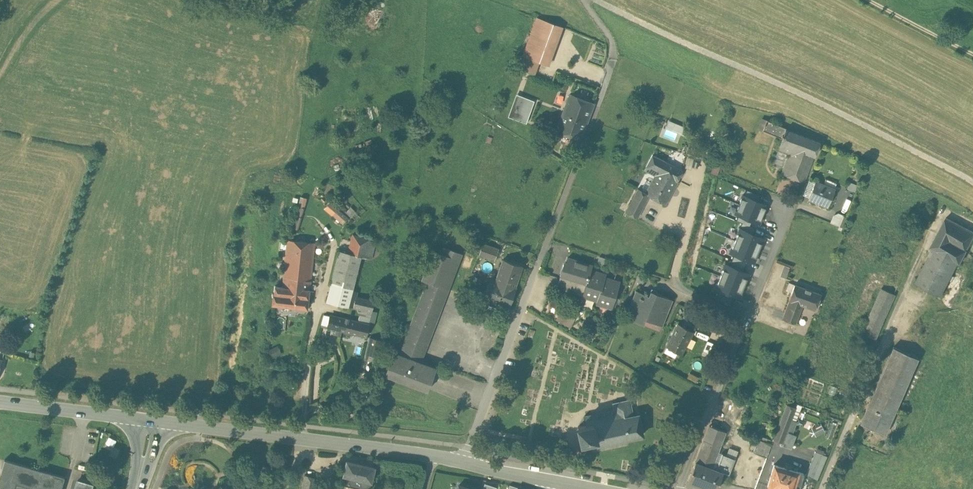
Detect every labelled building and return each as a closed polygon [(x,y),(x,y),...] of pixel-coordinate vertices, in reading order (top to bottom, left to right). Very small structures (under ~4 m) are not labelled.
[(560,25),(537,17),(524,56),(539,62),(547,64),(560,25)] [(539,62),(524,56),(518,75),(522,76),(528,78),(533,80),(539,62)] [(510,108),(516,110),(528,78),(522,76),(510,108)] [(533,80),(528,78),(516,110),(513,117),(526,122),(540,83),(533,80)] [(593,103),(569,94),(556,130),(580,139),(593,103)] [(786,128),(766,119),(762,129),(782,137),(782,138),(786,129),(786,128)] [(819,142),(786,129),(782,138),(782,137),(778,149),(776,155),(777,157),(783,159),(785,158),(787,152),(789,153),(792,147),(814,155),(819,142)] [(814,155),(792,147),(789,153),(782,173),(804,182),(814,155)] [(682,170),(653,154),(645,169),(656,175),(646,192),(650,194),(649,195),(665,204),(678,181),(677,180),(682,170)] [(834,189),(815,181),(809,196),(828,204),(834,189)] [(646,192),(638,188),(626,212),(637,218),(649,195),(650,194),(646,192)] [(742,194),(738,203),(764,214),(767,208),(765,203),(758,200),(760,195),(747,190),(745,195),(742,194)] [(330,201),(325,207),(343,224),(349,218),(344,214),(340,210),(330,201)] [(764,214),(738,203),(734,214),(739,216),(737,221),(749,226),(752,221),(760,224),(764,214)] [(344,214),(349,218),(355,211),(350,207),(344,214)] [(845,214),(831,209),(828,220),(841,225),(845,214)] [(930,246),(933,248),(960,262),(972,239),(972,232),(946,217),(930,246)] [(370,238),(353,234),(349,252),(365,256),(366,256),(370,240),(370,238)] [(314,242),(288,239),(283,286),(309,289),(314,242)] [(375,241),(370,240),(366,256),(371,257),(375,241)] [(498,248),(482,243),(481,246),(479,254),(494,259),(498,248)] [(444,247),(442,253),(432,250),(432,251),(433,251),(422,278),(421,279),(427,281),(448,289),(462,253),(443,246),(443,247),(444,247)] [(960,262),(933,248),(915,283),(943,297),(945,294),(943,293),(958,265),(960,265),(961,263),(960,262)] [(349,252),(339,249),(327,300),(353,306),(356,294),(365,256),(349,252)] [(574,260),(568,258),(567,257),(562,275),(587,283),(591,270),(592,265),(591,265),(591,267),(573,262),(574,260)] [(503,258),(495,280),(490,278),(483,297),(508,306),(515,287),(514,286),(522,265),(503,258)] [(789,266),(784,264),(780,276),(786,278),(789,266)] [(606,275),(591,270),(587,283),(562,275),(560,280),(561,280),(559,287),(568,290),(582,295),(583,295),(597,299),(596,303),(597,303),(597,302),(611,306),(611,307),(612,307),(616,293),(619,282),(605,278),(606,275)] [(427,281),(399,354),(394,352),(395,351),(393,351),(385,374),(386,374),(386,373),(427,389),(427,390),(428,390),(436,367),(435,367),(421,362),(448,289),(427,281)] [(820,293),(794,283),(788,299),(790,299),(802,304),(815,309),(820,293)] [(283,286),(275,285),(274,293),(272,293),(272,296),(274,296),(273,303),(307,307),(309,289),(283,286)] [(894,294),(881,288),(875,304),(888,309),(894,294)] [(649,295),(636,290),(625,316),(643,323),(646,318),(662,325),(672,300),(651,291),(649,295)] [(374,300),(356,294),(353,306),(361,308),(371,311),(374,300)] [(802,304),(790,299),(782,318),(795,323),(802,304)] [(888,309),(875,304),(862,333),(875,338),(888,309)] [(563,307),(558,318),(573,326),(578,315),(563,307)] [(371,311),(361,308),(360,314),(370,316),(371,311)] [(327,326),(330,314),(324,312),(321,324),(327,326)] [(358,321),(330,314),(327,326),(336,328),(335,333),(340,334),(341,330),(365,336),(368,323),(358,321)] [(370,316),(360,314),(358,321),(368,323),(370,316)] [(678,323),(666,346),(681,354),(693,331),(678,323)] [(381,340),(370,337),(366,353),(377,356),(381,340)] [(713,343),(707,341),(704,350),(709,352),(713,343)] [(719,345),(713,343),(709,352),(708,354),(714,356),(719,345)] [(269,349),(273,356),(281,352),(278,345),(269,349)] [(893,346),(871,398),(895,409),(918,357),(893,346)] [(895,409),(871,398),(860,422),(885,432),(895,409)] [(615,410),(586,416),(586,415),(585,415),(587,424),(578,426),(581,441),(590,439),(592,449),(593,449),(593,448),(625,441),(626,442),(628,442),(627,438),(642,435),(638,414),(632,415),(629,400),(614,403),(615,410)] [(795,408),(786,404),(780,421),(789,424),(795,408)] [(789,424),(786,432),(792,434),(796,422),(794,422),(799,409),(795,408),(789,424)] [(789,424),(780,421),(773,439),(782,443),(786,432),(789,424)] [(695,460),(711,467),(717,451),(725,431),(710,425),(695,460)] [(105,435),(101,447),(113,450),(116,438),(105,435)] [(772,441),(759,436),(753,453),(766,457),(772,441)] [(828,455),(816,450),(806,474),(818,479),(828,455)] [(717,451),(711,467),(715,468),(721,453),(717,451)] [(721,453),(715,468),(722,471),(729,474),(735,458),(721,453)] [(4,459),(0,475),(0,488),(61,488),(65,477),(4,459)] [(346,460),(343,475),(347,476),(344,485),(361,488),(369,488),(375,467),(346,460)] [(695,460),(688,480),(711,488),(715,488),(722,471),(715,468),(711,467),(695,460)] [(773,464),(768,486),(771,487),(773,488),(798,488),(803,473),(773,464)] [(305,475),(301,488),(314,488),(317,478),(305,475)] [(479,478),(477,486),(484,488),(486,480),(479,478)] [(75,488),(91,488),(92,485),(77,481),(75,488)]
